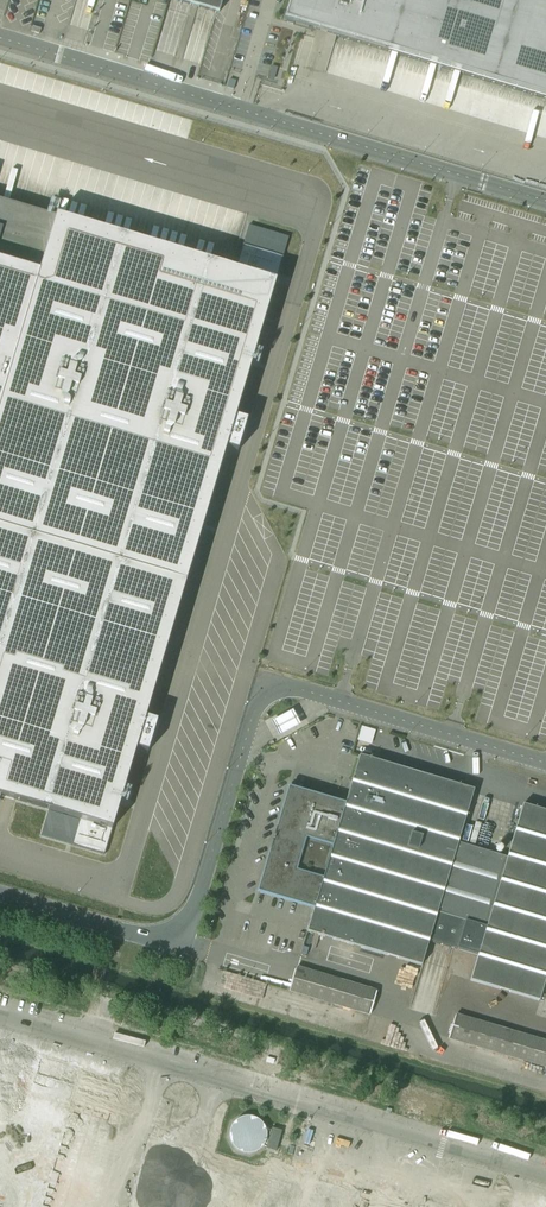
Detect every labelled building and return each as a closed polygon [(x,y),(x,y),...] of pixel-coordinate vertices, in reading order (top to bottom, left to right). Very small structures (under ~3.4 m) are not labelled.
[(3,26),(26,32),(35,0),(10,0),(3,26)] [(218,12),(222,0),(177,0),(190,4),(191,4),(194,5),(218,12)] [(284,20),(391,52),(391,51),(545,98),(545,0),(290,0),(284,20)] [(48,810),(41,836),(104,855),(135,749),(147,752),(157,721),(146,717),(226,449),(237,452),(246,420),(235,417),(289,236),(249,224),(235,271),(0,200),(0,796),(48,810)] [(545,973),(545,812),(521,805),(505,858),(456,844),(472,790),(358,756),(343,804),(287,787),(256,893),(312,910),(306,931),(420,965),(428,939),(476,954),(469,979),(538,1000),(545,973)] [(289,991),(370,1015),(377,992),(296,967),(289,991)] [(455,1015),(448,1038),(545,1068),(545,1042),(455,1015)] [(0,1104),(0,1206),(344,1206),(0,1104)]
